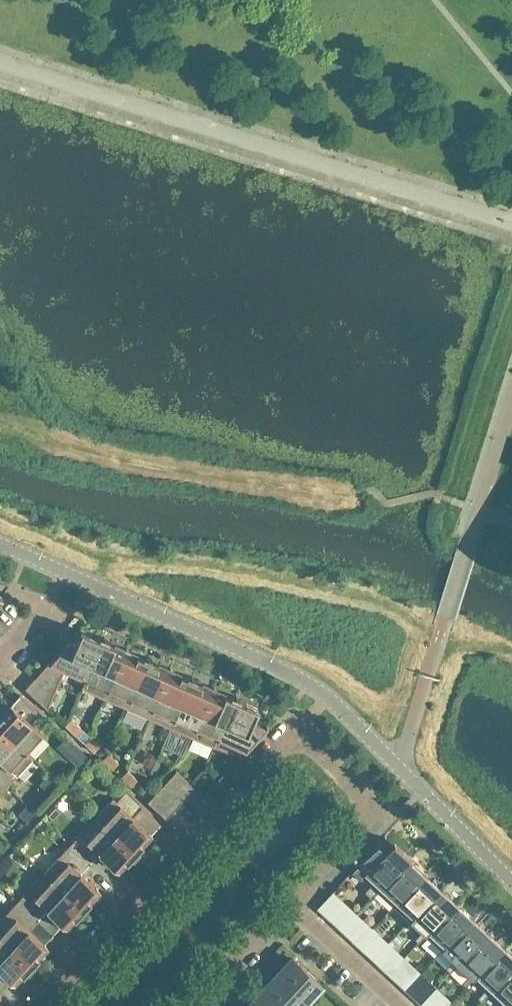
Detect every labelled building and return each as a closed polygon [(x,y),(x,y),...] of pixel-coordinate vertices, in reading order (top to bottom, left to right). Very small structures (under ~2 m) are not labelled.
[(82,688),(103,639),(81,629),(75,642),(71,640),(70,639),(24,688),(47,709),(47,708),(64,670),(85,679),(81,688),(82,688)] [(104,698),(125,649),(104,639),(105,637),(104,637),(103,639),(82,688),(104,698)] [(125,707),(147,659),(146,658),(126,649),(126,648),(125,647),(125,649),(104,698),(125,707)] [(148,717),(169,667),(168,668),(148,659),(148,657),(147,656),(146,658),(147,659),(125,707),(148,717)] [(169,727),(191,678),(192,678),(192,676),(191,676),(190,678),(170,669),(170,667),(169,667),(148,717),(169,727)] [(191,737),(213,688),(214,687),(213,686),(212,688),(192,678),(191,678),(169,727),(191,737)] [(213,746),(235,698),(236,696),(235,695),(234,697),(213,688),(191,737),(213,746)] [(39,712),(19,694),(19,695),(11,704),(10,704),(0,715),(0,728),(26,752),(26,751),(42,734),(30,722),(39,712)] [(238,758),(267,726),(266,725),(265,726),(252,720),(257,708),(235,698),(213,746),(214,747),(216,742),(234,749),(232,753),(231,754),(238,758)] [(80,727),(71,719),(65,726),(74,734),(80,727)] [(33,758),(26,751),(26,752),(0,728),(0,780),(7,786),(33,758)] [(99,745),(90,736),(84,743),(93,751),(99,745)] [(67,737),(56,748),(78,769),(89,757),(67,737)] [(208,764),(213,752),(193,743),(188,755),(208,764)] [(117,762),(108,754),(102,760),(111,768),(117,762)] [(136,779),(127,771),(121,777),(130,786),(136,779)] [(194,787),(176,771),(166,781),(184,798),(194,787)] [(184,798),(166,781),(157,791),(175,808),(184,798)] [(68,791),(77,799),(85,790),(76,782),(68,791)] [(175,808),(157,791),(147,801),(166,818),(175,808)] [(151,834),(159,825),(160,825),(161,824),(141,806),(132,816),(112,798),(95,816),(136,854),(137,853),(135,852),(151,834)] [(27,806),(19,815),(28,823),(36,815),(27,806)] [(136,854),(95,816),(69,844),(90,863),(90,862),(99,853),(118,871),(134,853),(136,854)] [(377,890),(407,858),(408,859),(410,856),(393,840),(390,843),(383,836),(353,869),(371,885),(365,892),(371,898),(378,891),(377,890)] [(80,873),(89,863),(90,864),(90,863),(69,844),(43,873),(84,910),(83,908),(99,890),(80,873)] [(423,873),(408,859),(407,858),(377,890),(378,891),(393,905),(423,873)] [(338,882),(350,869),(343,862),(331,876),(338,882)] [(84,910),(43,873),(17,901),(38,920),(38,919),(46,909),(65,927),(82,909),(84,911),(84,910)] [(409,920),(439,887),(423,873),(393,905),(409,920)] [(425,935),(455,902),(439,887),(409,920),(421,931),(414,939),(418,942),(425,935)] [(324,914),(336,902),(329,895),(317,909),(318,908),(324,914)] [(37,920),(38,920),(17,901),(0,919),(0,937),(32,967),(32,966),(31,965),(47,947),(28,929),(37,920)] [(441,949),(471,917),(455,902),(425,935),(441,949)] [(457,964),(487,932),(471,917),(441,949),(453,961),(447,968),(450,971),(457,964)] [(357,944),(369,932),(363,926),(351,939),(357,944)] [(363,950),(375,937),(369,932),(357,944),(363,950)] [(473,979),(502,946),(487,932),(457,964),(469,975),(462,982),(466,986),(473,979)] [(0,937),(0,971),(13,983),(30,966),(31,967),(32,967),(0,937)] [(502,946),(473,979),(485,990),(478,997),(482,1001),(488,993),(511,968),(511,955),(502,946)] [(321,984),(291,956),(276,973),(306,1001),(321,984)] [(389,974),(400,961),(394,956),(383,968),(389,974)] [(395,979),(406,966),(400,961),(389,974),(395,979)] [(426,966),(420,973),(426,979),(432,972),(426,966)] [(488,993),(502,1005),(511,1005),(511,968),(488,993)] [(276,973),(261,989),(279,1005),(301,1005),(306,1001),(276,973)] [(421,1003),(432,991),(426,985),(415,997),(421,1003)] [(261,989),(246,1005),(247,1005),(279,1005),(261,989)] [(438,996),(432,991),(421,1003),(424,1005),(429,1005),(438,996)]
